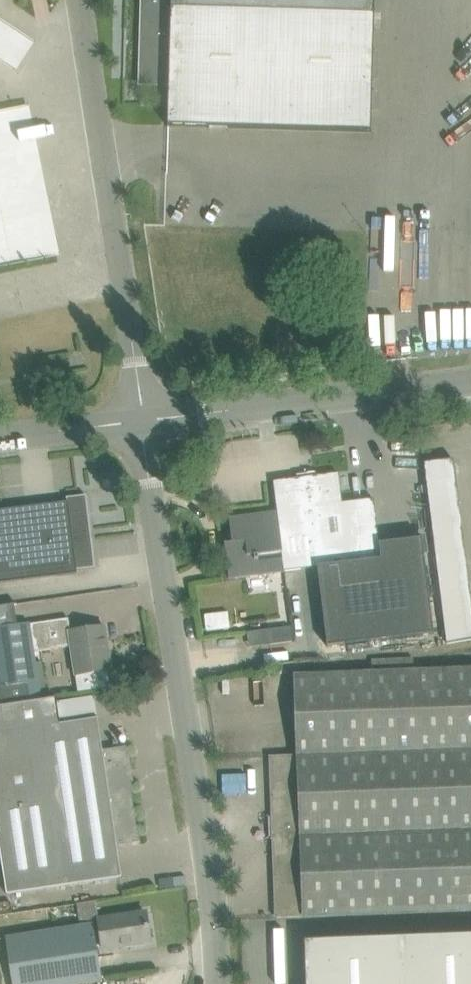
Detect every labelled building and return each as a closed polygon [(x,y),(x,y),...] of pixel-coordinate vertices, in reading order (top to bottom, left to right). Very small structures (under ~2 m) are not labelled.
[(141,83),(169,84),(169,126),(229,127),(229,128),(371,132),(372,109),(371,109),(374,0),(143,0),(141,83)] [(49,331),(39,283),(27,222),(0,228),(0,341),(49,331)] [(424,463),(426,478),(455,474),(454,459),(424,463)] [(319,567),(316,567),(326,647),(435,634),(423,538),(380,543),(374,498),(342,502),(339,473),(309,477),(319,567)] [(319,567),(309,477),(273,481),(277,511),(282,553),(284,571),(319,567)] [(77,573),(77,570),(94,567),(86,496),(67,498),(67,502),(0,510),(0,583),(77,573)] [(282,553),(277,511),(229,517),(231,533),(238,532),(238,538),(224,540),(229,578),(261,574),(259,556),(282,553)] [(438,571),(447,642),(470,639),(470,599),(467,568),(438,571)] [(42,700),(34,652),(71,646),(76,676),(111,670),(105,627),(65,632),(63,620),(69,620),(69,618),(18,626),(15,605),(17,605),(17,604),(0,607),(0,707),(42,700)] [(231,630),(229,613),(205,616),(207,633),(231,630)] [(268,629),(270,644),(293,642),(291,627),(268,629)] [(296,675),(299,755),(271,756),(276,918),(470,911),(470,669),(296,675)] [(42,700),(0,707),(0,848),(7,894),(121,877),(117,846),(141,842),(138,826),(137,827),(135,817),(137,817),(136,809),(134,810),(131,790),(133,790),(132,782),(126,783),(125,772),(134,771),(134,770),(130,771),(129,764),(127,764),(126,756),(128,756),(126,747),(102,750),(98,719),(60,724),(56,698),(42,700)] [(146,913),(126,916),(99,920),(104,949),(151,942),(146,913)] [(94,926),(6,939),(13,983),(82,983),(102,981),(94,926)] [(304,941),(306,983),(470,983),(470,935),(304,941)]
